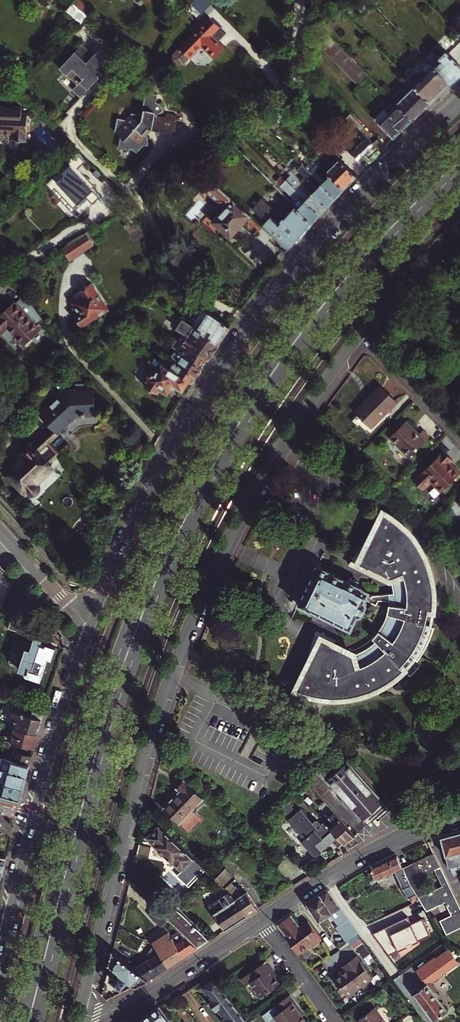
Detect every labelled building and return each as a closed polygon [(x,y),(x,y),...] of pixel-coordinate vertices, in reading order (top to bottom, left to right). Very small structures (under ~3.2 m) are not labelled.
[(74,2),(76,0),(66,0),(61,5),(67,10),(74,2)] [(90,16),(95,12),(82,0),(76,0),(74,2),(90,16)] [(78,8),(72,14),(75,17),(81,11),(78,8)] [(213,37),(221,29),(211,18),(187,42),(198,52),(203,47),(215,59),(225,49),(213,37)] [(320,43),(354,79),(359,84),(369,74),(329,33),(320,43)] [(76,52),(60,68),(77,85),(73,90),(81,98),(100,77),(99,76),(103,73),(100,70),(104,65),(108,69),(115,61),(101,48),(89,60),(84,55),(82,58),(76,52)] [(431,61),(452,83),(459,75),(459,64),(458,62),(458,60),(445,49),(438,55),(434,50),(427,57),(431,61)] [(416,86),(432,102),(452,83),(431,61),(425,66),(423,64),(419,64),(415,67),(417,69),(408,78),(416,86)] [(394,100),(413,120),(432,102),(416,86),(402,100),(395,92),(390,97),(394,100)] [(155,130),(183,135),(185,119),(179,118),(180,114),(168,112),(168,116),(159,115),(162,95),(150,92),(147,111),(149,112),(148,120),(147,121),(136,111),(129,120),(121,118),(120,126),(117,125),(116,134),(120,134),(124,138),(122,147),(135,149),(140,153),(146,146),(152,146),(151,134),(155,130)] [(375,118),(395,138),(413,120),(394,100),(375,118)] [(0,107),(0,129),(4,129),(4,133),(13,133),(13,137),(29,138),(29,121),(33,117),(29,113),(29,110),(23,110),(23,105),(0,105),(0,107)] [(278,122),(292,110),(287,105),(271,115),(278,122)] [(341,129),(350,139),(364,153),(367,149),(373,144),(359,129),(355,134),(346,124),(341,129)] [(246,139),(253,132),(250,128),(242,134),(246,139)] [(334,136),(343,145),(357,159),(363,154),(364,153),(350,139),(341,129),(334,136)] [(74,162),(79,168),(86,161),(75,149),(68,156),(74,162)] [(357,175),(336,155),(334,157),(338,161),(335,164),(327,155),(320,163),(328,171),(345,187),(357,175)] [(320,163),(315,158),(306,167),(336,197),(345,187),(328,171),(320,163)] [(59,180),(79,203),(88,195),(94,202),(101,196),(77,170),(72,164),(70,163),(68,165),(69,166),(64,171),(66,174),(59,180)] [(308,178),(304,182),(328,205),(336,197),(306,167),(303,164),(298,168),(301,170),(301,172),(303,174),(305,174),(308,178)] [(293,204),(295,205),(312,223),(320,213),(295,188),(283,176),(277,181),(296,200),(293,204)] [(232,236),(251,214),(215,181),(201,195),(215,208),(204,220),(217,233),(222,227),(232,236)] [(299,184),(295,188),(320,213),(328,205),(304,182),(300,186),(299,184)] [(8,192),(12,199),(24,192),(19,185),(8,192)] [(267,221),(263,225),(289,249),(312,223),(295,205),(293,208),(290,207),(287,211),(288,213),(284,217),(263,198),(254,209),(267,221)] [(93,229),(65,247),(72,259),(95,244),(93,241),(99,237),(93,229)] [(76,314),(78,317),(78,319),(83,325),(109,309),(93,283),(81,291),(83,295),(77,299),(75,295),(71,297),(81,312),(76,314)] [(39,312),(25,293),(0,316),(0,333),(8,326),(23,343),(40,327),(37,324),(44,319),(39,312)] [(190,323),(219,342),(230,326),(204,309),(197,319),(194,317),(190,323)] [(189,336),(184,344),(207,359),(219,342),(190,323),(184,319),(178,328),(185,333),(189,336)] [(189,336),(185,333),(180,341),(184,344),(189,336)] [(207,359),(184,344),(180,341),(178,339),(174,344),(177,347),(175,351),(180,354),(175,361),(197,375),(207,359)] [(170,358),(175,361),(180,354),(175,351),(170,358)] [(166,364),(153,355),(148,363),(156,368),(155,369),(151,368),(148,370),(147,374),(150,377),(145,384),(157,392),(161,387),(167,392),(170,391),(171,387),(177,387),(186,394),(193,382),(166,364)] [(170,358),(166,364),(193,382),(197,376),(197,375),(175,361),(170,358)] [(398,401),(382,385),(356,411),(372,427),(398,401)] [(66,440),(80,427),(86,426),(95,425),(100,423),(101,420),(100,416),(95,414),(94,389),(66,390),(41,413),(55,428),(45,438),(58,452),(68,443),(66,440)] [(390,437),(410,457),(431,436),(424,429),(420,434),(407,421),(390,437)] [(58,452),(45,438),(34,447),(31,443),(21,453),(23,455),(5,471),(25,493),(20,497),(27,504),(29,502),(30,504),(44,491),(44,490),(62,474),(58,470),(63,464),(55,455),(58,452)] [(343,440),(339,445),(359,466),(364,461),(343,440)] [(415,480),(424,489),(432,481),(443,492),(459,476),(459,472),(451,463),(455,460),(445,450),(415,480)] [(366,541),(349,566),(393,586),(438,588),(431,563),(418,539),(404,524),(384,510),(366,541)] [(316,567),(298,607),(353,633),(368,602),(372,593),(316,567)] [(358,654),(317,633),(315,638),(308,658),(292,694),(322,703),(361,701),(386,691),(408,673),(431,638),(438,588),(393,586),(391,596),(390,602),(386,621),(376,638),(385,654),(361,670),(358,654)] [(390,602),(391,596),(372,593),(368,602),(377,606),(380,602),(390,602)] [(14,628),(30,633),(33,625),(27,623),(29,618),(12,612),(7,626),(14,628)] [(30,633),(35,635),(38,627),(33,625),(30,633)] [(22,640),(21,642),(32,646),(35,635),(30,633),(27,641),(22,640)] [(32,646),(21,642),(19,648),(21,648),(18,657),(22,659),(19,669),(27,672),(26,675),(41,680),(48,659),(52,660),(56,647),(45,643),(47,639),(35,635),(32,646)] [(7,718),(5,725),(38,733),(44,713),(34,711),(36,704),(6,697),(1,717),(7,718)] [(38,733),(5,725),(1,740),(34,748),(38,733)] [(26,776),(31,756),(15,752),(13,762),(0,759),(0,770),(26,776)] [(348,762),(328,779),(364,819),(383,802),(348,762)] [(313,786),(326,774),(319,767),(309,781),(313,786)] [(20,799),(23,788),(26,776),(0,770),(0,795),(20,799)] [(179,791),(163,808),(188,832),(201,819),(192,810),(203,798),(184,780),(176,788),(179,791)] [(330,825),(345,842),(346,843),(355,835),(325,800),(319,805),(325,812),(326,810),(335,821),(330,825)] [(330,825),(326,820),(319,826),(302,808),(289,819),(306,838),(303,841),(317,857),(334,841),(339,847),(345,842),(330,825)] [(205,869),(158,825),(157,827),(152,827),(149,831),(149,836),(147,837),(165,854),(165,858),(169,862),(172,861),(181,870),(190,861),(193,864),(191,866),(191,868),(197,874),(200,874),(205,869)] [(441,839),(449,868),(458,865),(459,873),(459,874),(459,834),(441,839)] [(410,884),(436,871),(444,887),(420,900),(428,912),(447,903),(453,916),(443,921),(450,934),(459,928),(459,904),(435,854),(404,870),(410,884)] [(398,857),(372,868),(373,871),(372,871),(377,880),(396,872),(409,898),(417,894),(410,884),(404,870),(398,857)] [(279,868),(287,878),(290,875),(290,874),(297,869),(290,860),(279,868)] [(227,887),(236,877),(226,867),(215,879),(220,884),(225,889),(227,887)] [(212,890),(217,899),(228,891),(225,889),(220,884),(212,890)] [(225,889),(228,891),(235,898),(247,915),(257,908),(246,892),(243,894),(236,886),(231,891),(227,887),(225,889)] [(328,890),(308,904),(321,922),(331,914),(340,926),(339,927),(348,940),(358,933),(346,917),(328,890)] [(208,904),(225,929),(247,915),(235,898),(228,891),(217,899),(208,904)] [(160,927),(166,920),(155,909),(149,915),(160,927)] [(167,921),(174,927),(197,948),(209,940),(177,909),(167,921)] [(299,925),(291,915),(277,925),(299,954),(311,945),(312,947),(322,939),(308,921),(300,927),(299,928),(298,926),(299,925)] [(174,927),(167,932),(183,957),(197,948),(174,927)] [(150,939),(152,941),(168,966),(183,957),(167,932),(165,929),(150,939)] [(358,933),(348,940),(354,949),(364,941),(358,933)] [(146,960),(133,968),(147,980),(168,966),(152,941),(150,943),(143,955),(146,960)] [(419,972),(424,979),(455,958),(450,950),(419,972)] [(133,968),(112,951),(108,964),(116,971),(111,977),(112,981),(118,986),(122,985),(128,979),(135,985),(147,980),(133,968)] [(341,973),(334,978),(348,996),(373,977),(357,956),(343,965),(344,966),(346,969),(341,973)] [(433,984),(438,980),(459,965),(455,958),(424,979),(429,986),(416,995),(434,1021),(447,1013),(436,997),(440,994),(433,984)] [(244,977),(249,983),(251,981),(262,996),(281,982),(274,974),(269,968),(272,966),(267,959),(244,977)] [(217,983),(215,980),(203,988),(213,1001),(211,1003),(213,1005),(212,1007),(215,1011),(217,1011),(218,1012),(220,1011),(225,1018),(224,1019),(226,1021),(243,1021),(245,1020),(217,983)] [(201,990),(211,1003),(213,1001),(203,988),(201,990)] [(276,1006),(279,1010),(274,1014),(280,1021),(303,1021),(307,1019),(302,1013),(298,1007),(300,1005),(291,994),(276,1006)] [(376,1006),(359,1019),(361,1021),(388,1021),(376,1006)] [(161,1007),(140,1021),(173,1021),(161,1007)]
